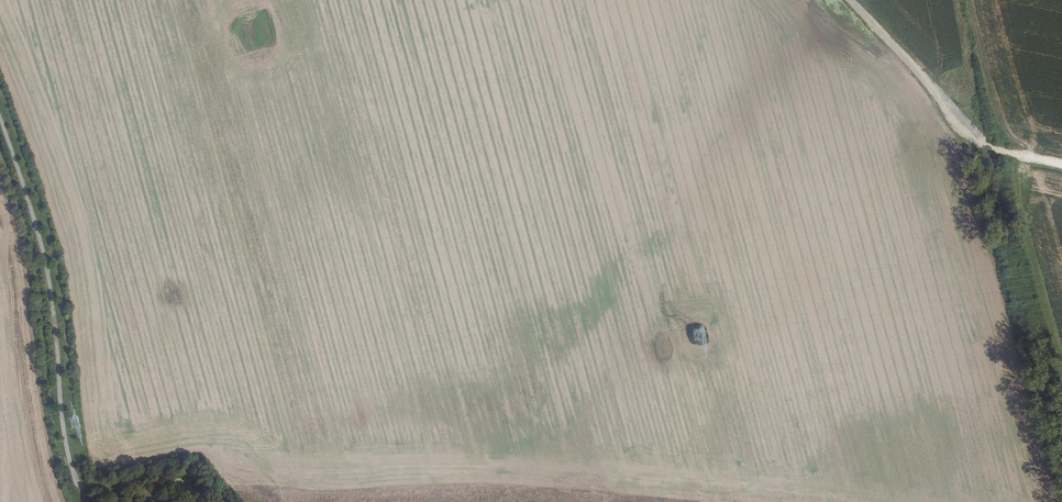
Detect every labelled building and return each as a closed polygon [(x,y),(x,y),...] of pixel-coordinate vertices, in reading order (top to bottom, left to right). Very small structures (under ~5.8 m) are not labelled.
[(861,8),(863,6),(857,0),(853,0),(861,8)]
